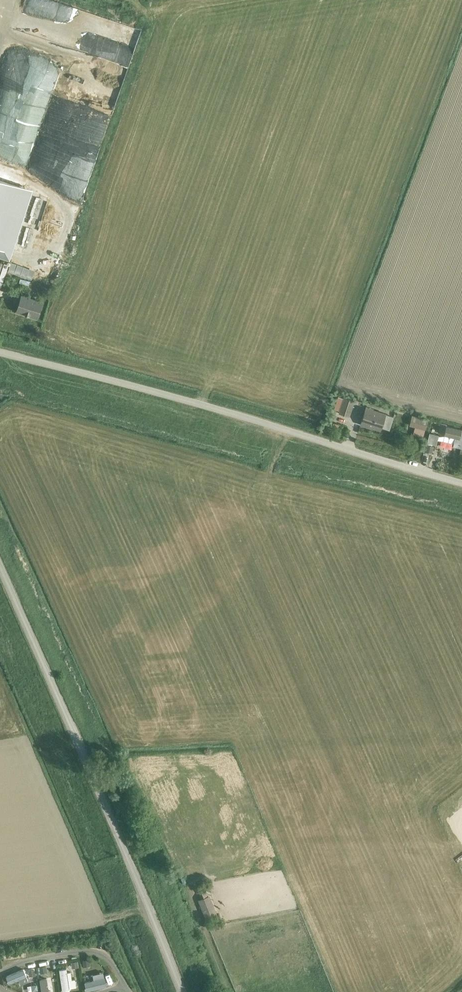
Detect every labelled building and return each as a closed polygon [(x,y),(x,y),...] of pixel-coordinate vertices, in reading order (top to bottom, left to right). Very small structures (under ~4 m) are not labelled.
[(4,85),(13,86),(19,88),(28,89),(30,84),(36,84),(35,94),(59,103),(65,104),(67,99),(67,93),(56,89),(56,79),(52,79),(48,77),(35,76),(33,83),(21,78),(24,71),(6,70),(0,67),(0,84),(4,85)] [(42,302),(22,295),(17,311),(37,318),(42,302)] [(345,399),(340,413),(351,417),(355,402),(345,399)] [(367,407),(362,424),(368,426),(369,425),(381,429),(382,426),(391,429),(394,417),(386,414),(372,410),(373,409),(367,407)] [(428,419),(413,414),(410,424),(426,428),(428,419)] [(439,432),(454,436),(452,446),(461,449),(461,444),(461,427),(461,429),(445,425),(446,424),(441,423),(439,432)] [(429,433),(427,442),(436,444),(438,435),(429,433)] [(199,900),(205,917),(215,914),(208,896),(199,900)] [(2,975),(6,983),(26,974),(22,966),(2,975)] [(75,987),(74,976),(70,976),(69,966),(57,968),(60,989),(75,987)] [(81,980),(83,989),(106,985),(104,975),(81,980)] [(46,976),(38,978),(40,991),(49,991),(46,976)]
